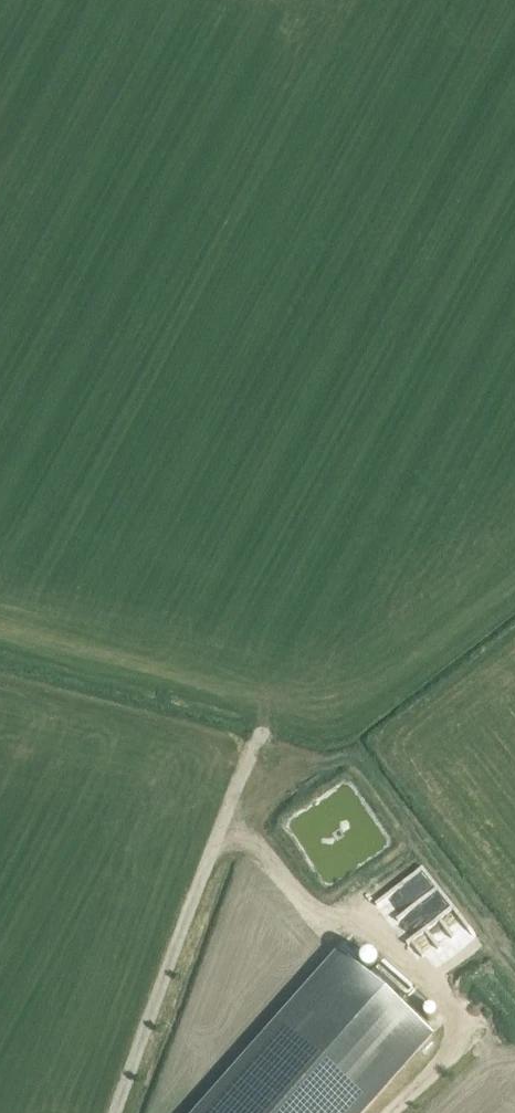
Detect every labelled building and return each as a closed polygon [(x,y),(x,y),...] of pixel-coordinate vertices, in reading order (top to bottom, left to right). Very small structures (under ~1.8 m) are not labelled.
[(194,1112),(365,1112),(434,1034),(338,949),(194,1112)]
